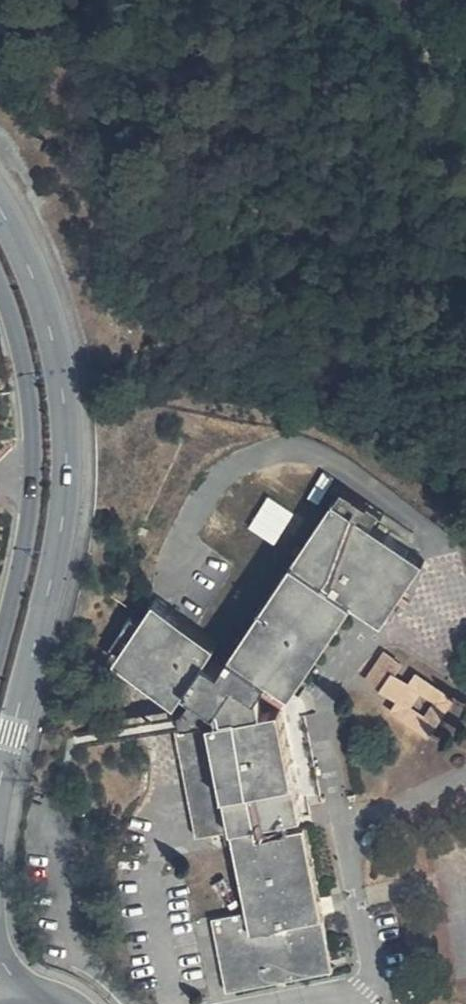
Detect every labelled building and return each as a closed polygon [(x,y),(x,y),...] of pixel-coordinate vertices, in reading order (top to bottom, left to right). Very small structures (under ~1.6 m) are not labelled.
[(426,541),(334,482),(229,648),(212,635),(221,620),(161,583),(124,643),(191,685),(186,690),(188,702),(191,719),(211,826),(311,805),(292,696),(280,699),(277,688),(285,675),(296,681),(359,584),(387,601),(426,541)] [(254,527),(281,538),(295,506),(268,494),(254,527)] [(409,645),(392,635),(376,662),(390,671),(396,667),(406,673),(407,683),(399,694),(437,718),(461,679),(425,656),(418,665),(404,656),(409,645)] [(345,960),(317,814),(251,826),(265,900),(227,907),(240,978),(345,960)]
